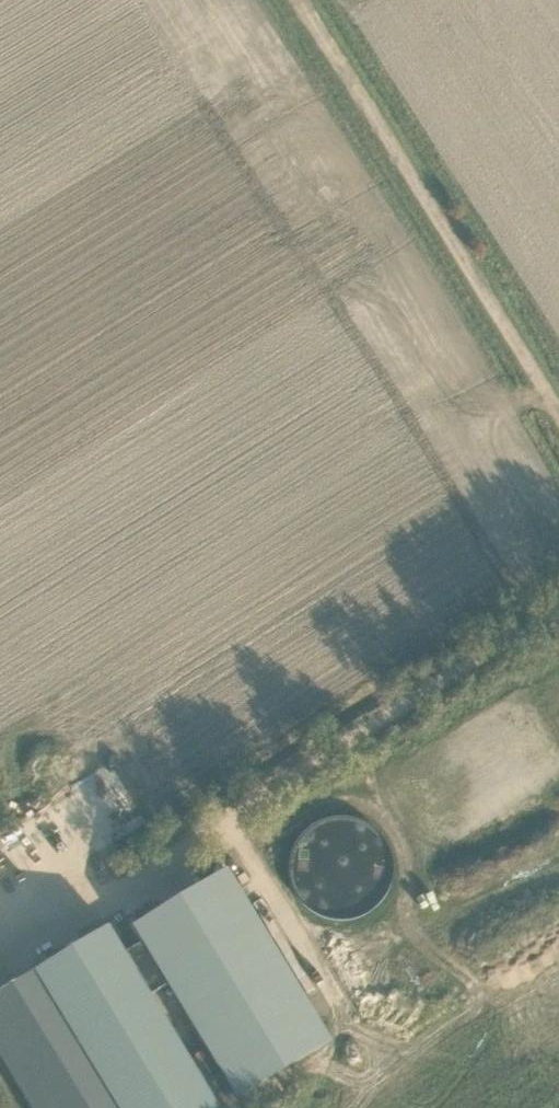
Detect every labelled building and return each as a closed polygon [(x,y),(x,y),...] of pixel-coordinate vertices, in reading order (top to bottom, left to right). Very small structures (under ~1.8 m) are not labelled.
[(231,876),(137,933),(239,1101),(333,1045),(231,876)] [(53,964),(140,1107),(207,1107),(215,1104),(148,993),(166,981),(142,942),(124,953),(107,925),(53,964)] [(31,1107),(140,1107),(53,964),(0,992),(0,1056),(31,1107)]
